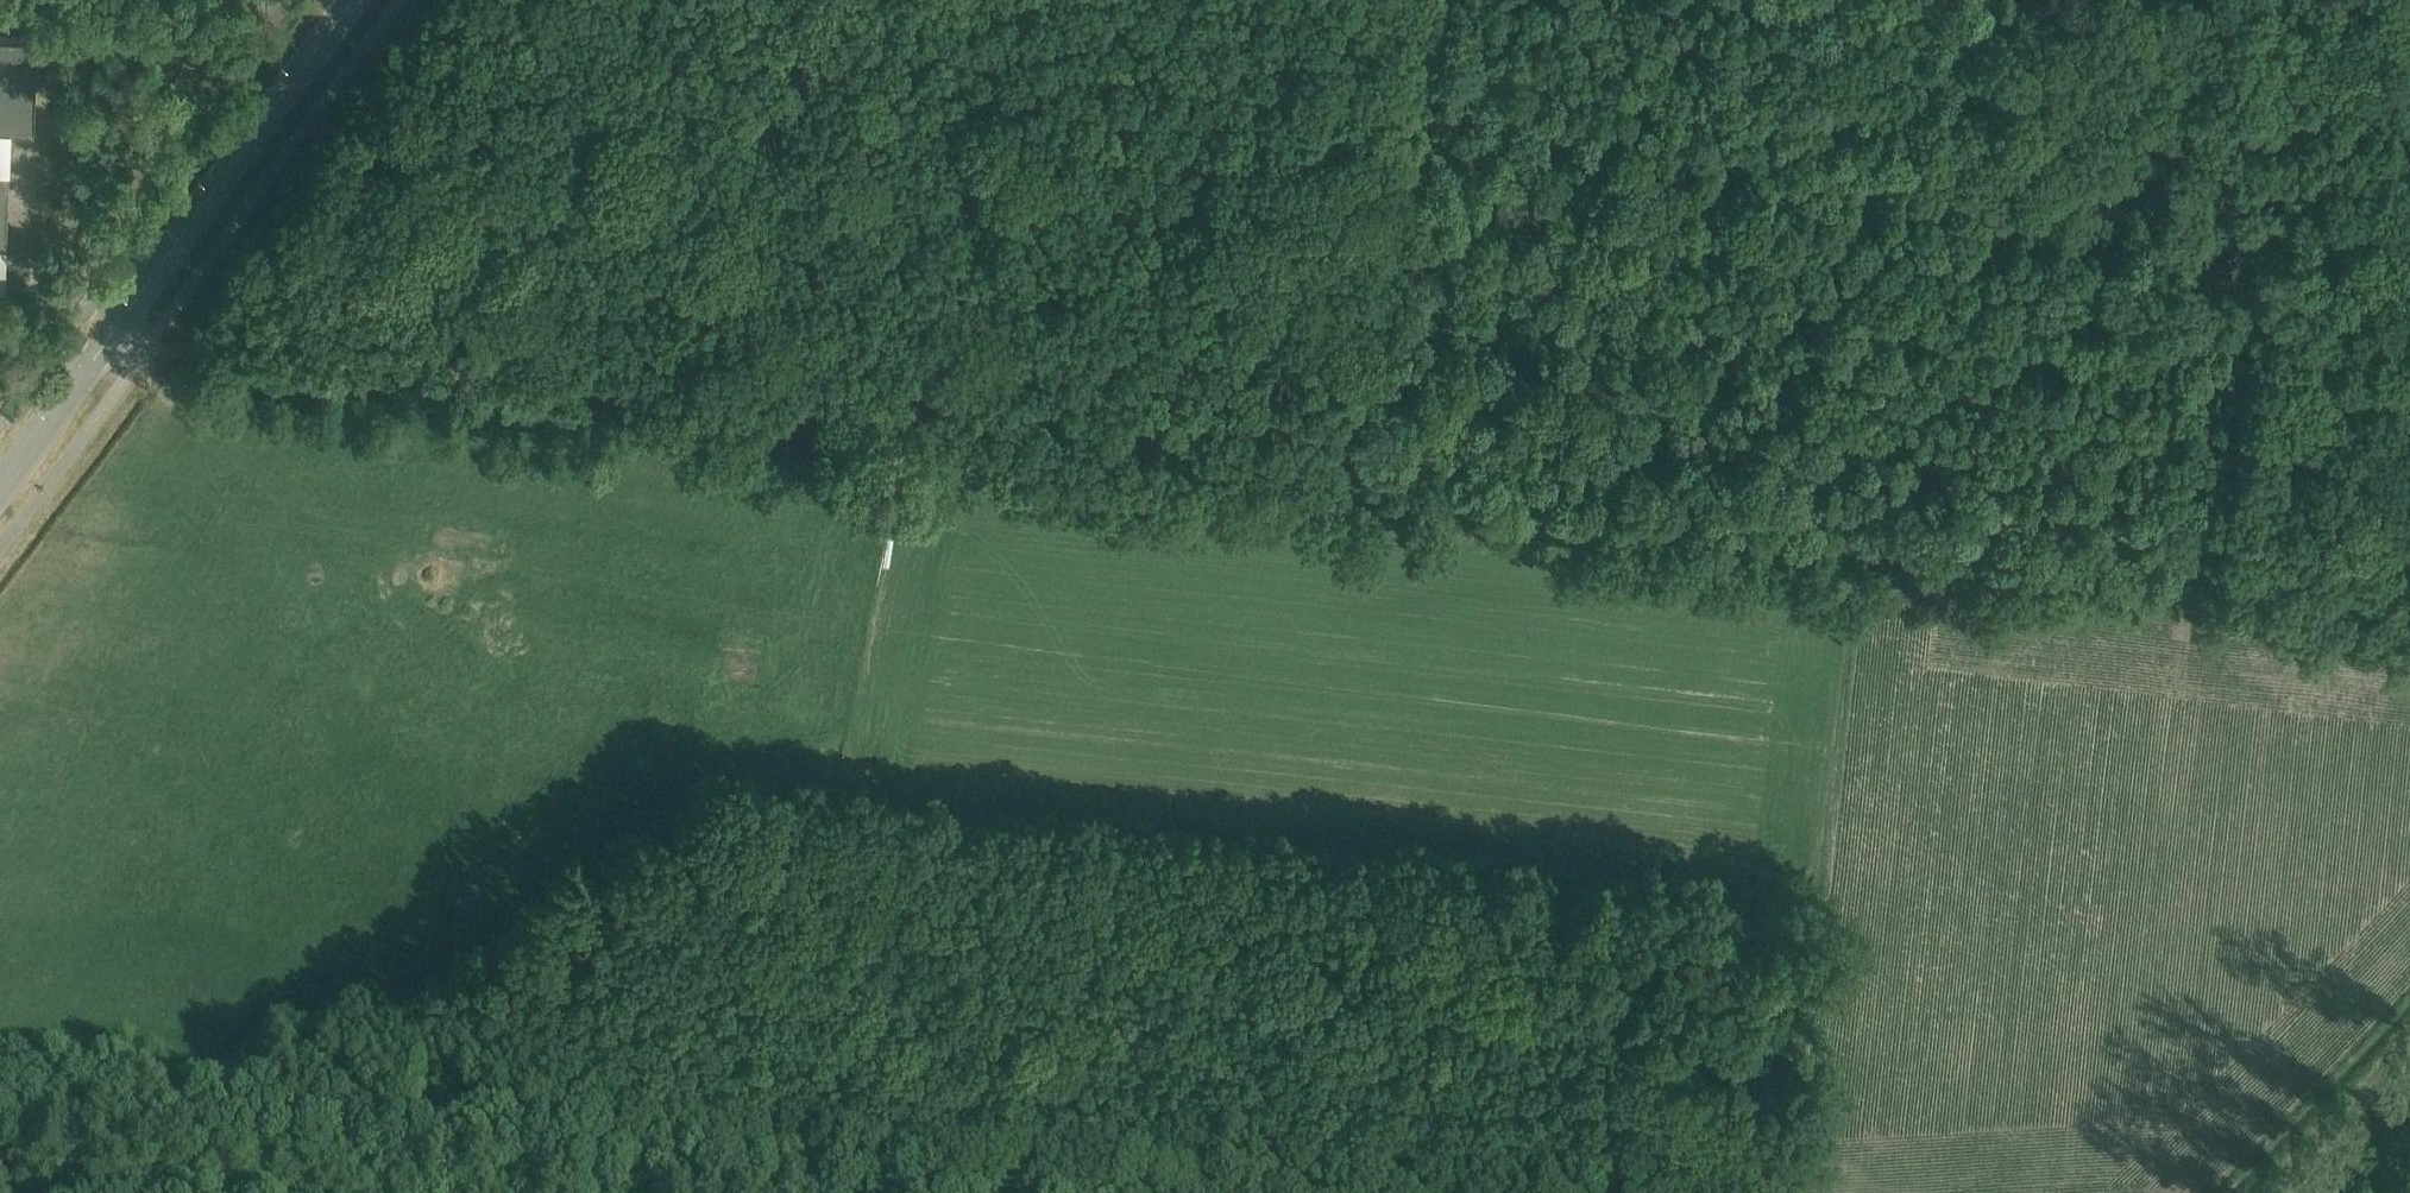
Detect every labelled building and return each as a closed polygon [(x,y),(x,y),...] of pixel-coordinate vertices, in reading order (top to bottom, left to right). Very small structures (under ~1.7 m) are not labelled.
[(14,131),(37,132),(41,39),(0,38),(0,130),(14,131)] [(0,169),(0,246),(10,247),(13,169),(0,169)]
